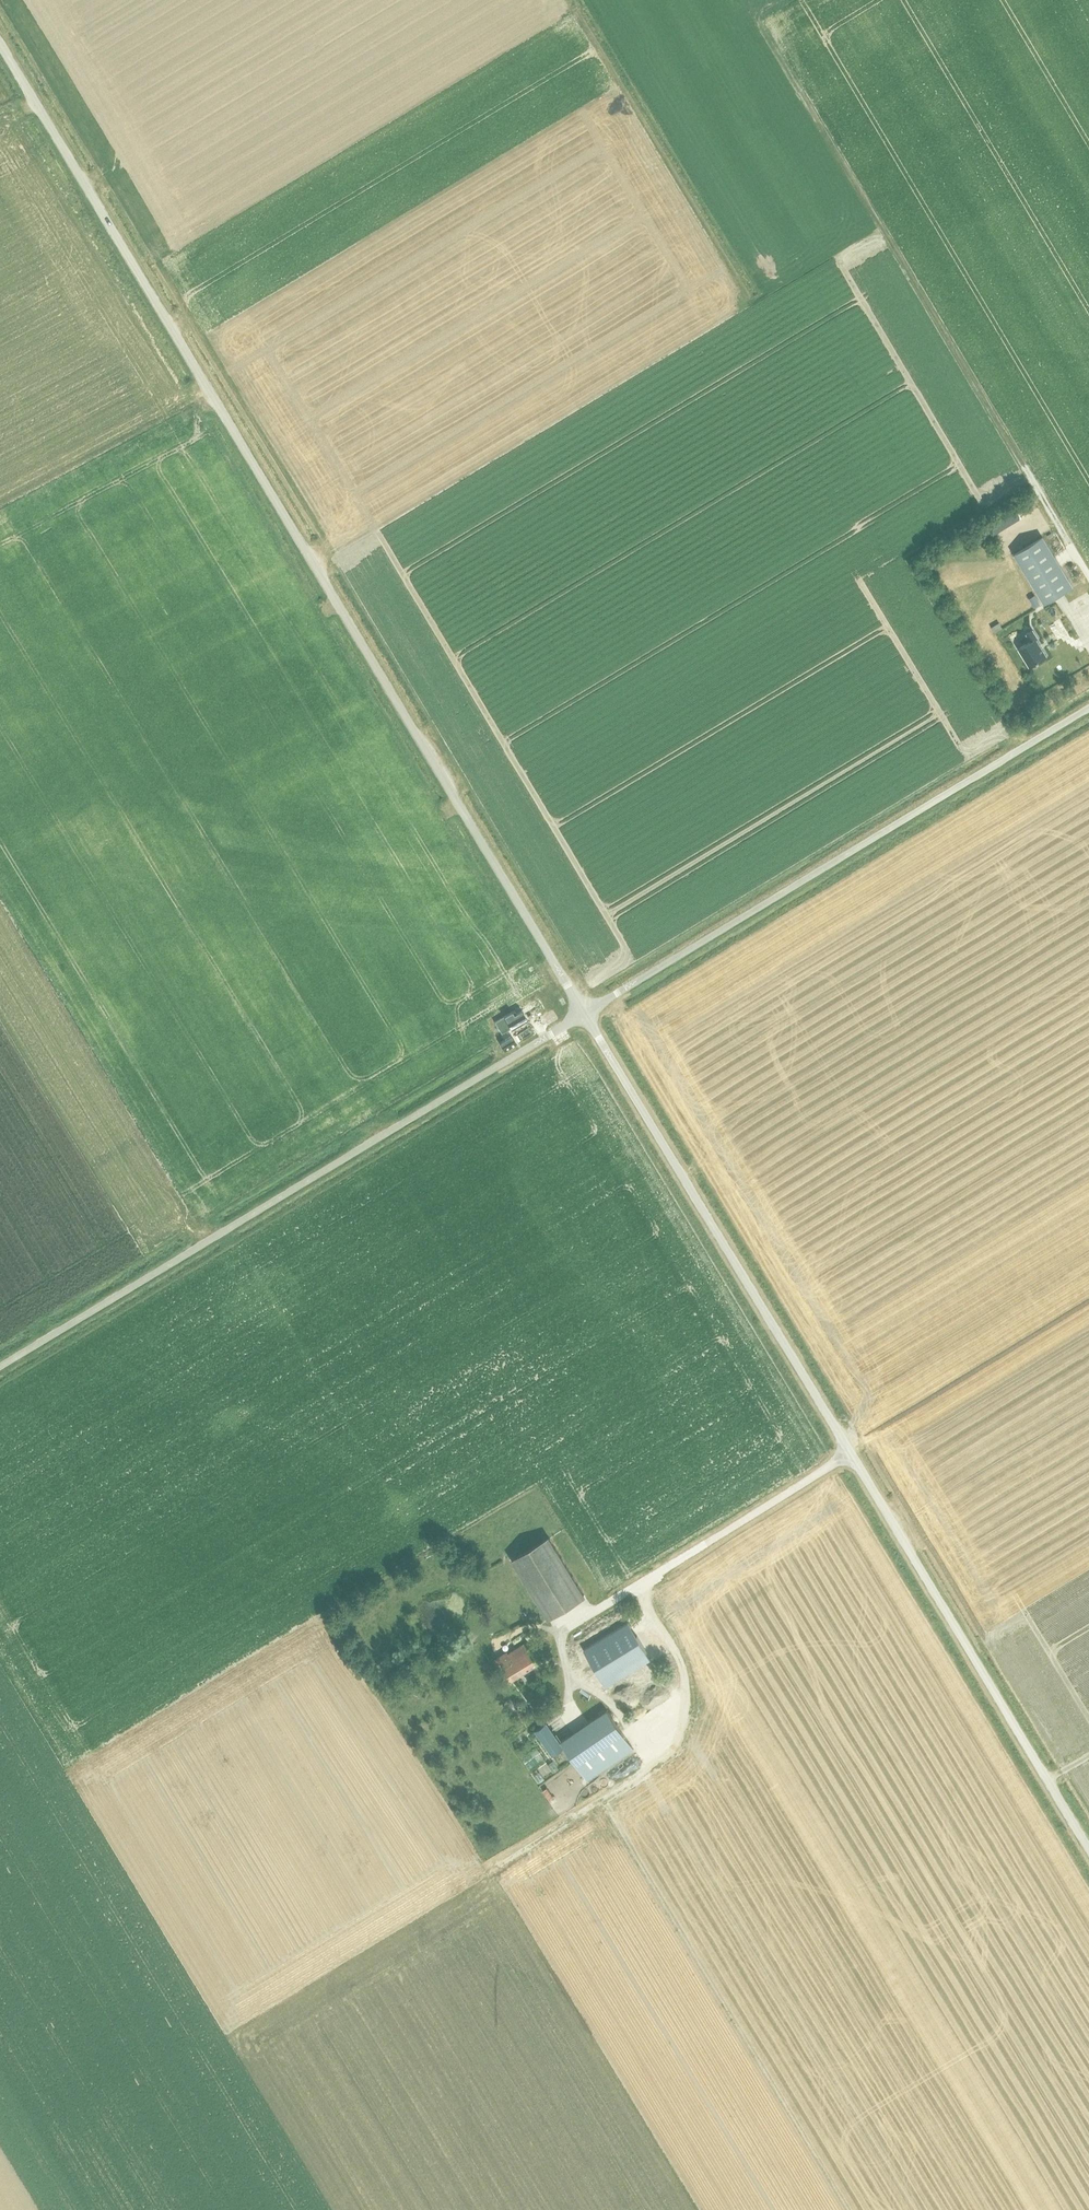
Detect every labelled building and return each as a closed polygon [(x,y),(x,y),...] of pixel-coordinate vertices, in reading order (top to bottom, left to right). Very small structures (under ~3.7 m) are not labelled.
[(1044,603),(1072,586),(1042,537),(1014,554),(1044,603)] [(1034,595),(1029,598),(1035,607),(1040,604),(1034,595)] [(999,622),(991,626),(995,632),(995,631),(1002,628),(999,622)] [(1031,641),(1018,648),(1029,666),(1047,656),(1036,639),(1038,638),(1032,629),(1026,633),(1031,641)] [(513,1029),(528,1020),(522,1010),(503,1021),(505,1024),(509,1022),(513,1029)] [(510,1036),(500,1042),(505,1050),(515,1044),(510,1036)] [(514,1561),(548,1618),(583,1597),(549,1539),(514,1561)] [(648,1611),(585,1650),(604,1683),(668,1645),(648,1611)] [(512,1680),(540,1663),(527,1642),(509,1654),(508,1652),(498,1658),(512,1680)] [(588,1781),(634,1749),(607,1710),(561,1742),(588,1781)] [(553,1756),(563,1749),(546,1724),(535,1731),(553,1756)] [(553,1761),(548,1765),(553,1773),(559,1769),(553,1761)] [(540,1772),(534,1776),(539,1782),(544,1779),(540,1772)]
